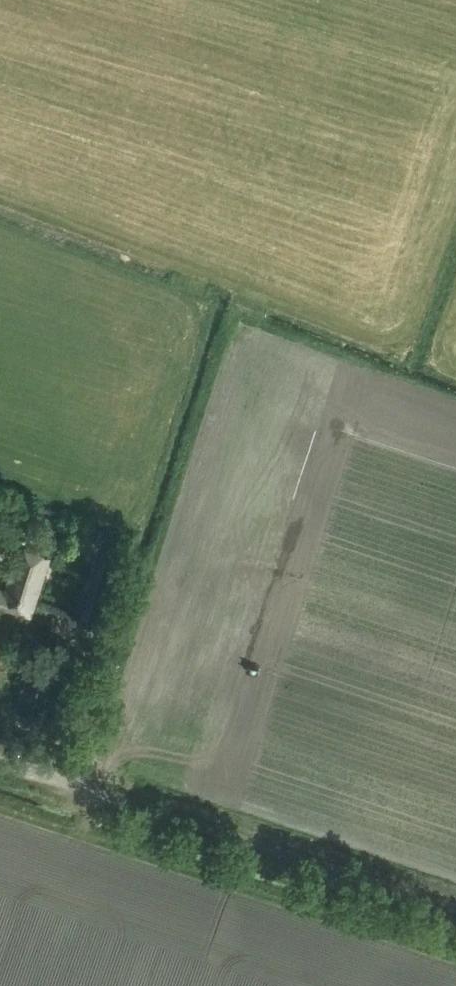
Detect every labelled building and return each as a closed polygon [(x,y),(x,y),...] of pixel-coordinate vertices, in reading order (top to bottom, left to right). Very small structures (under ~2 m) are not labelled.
[(47,557),(19,548),(7,589),(0,587),(0,606),(29,615),(47,557)]
